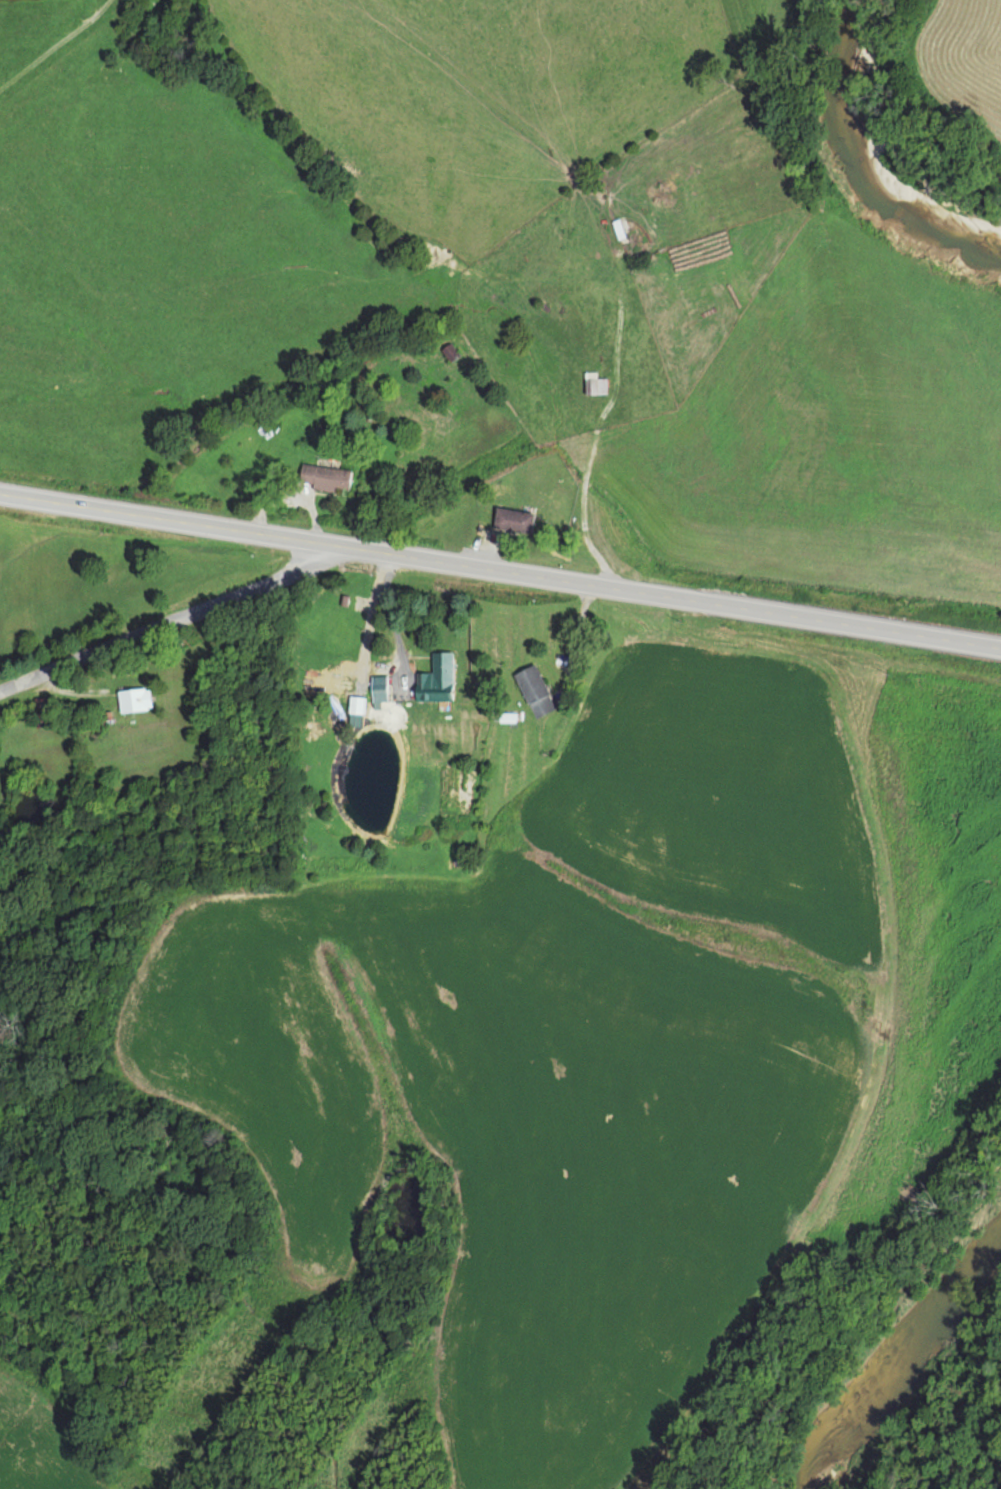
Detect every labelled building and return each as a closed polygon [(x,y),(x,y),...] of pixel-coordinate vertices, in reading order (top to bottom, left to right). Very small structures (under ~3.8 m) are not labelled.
[(446,359),(457,356),(453,342),(442,346),(446,359)] [(583,393),(605,393),(605,377),(596,377),(596,370),(583,370),(583,393)] [(297,485),(349,492),(352,469),(300,462),(297,485)] [(491,526),(531,536),(535,514),(496,505),(491,526)] [(431,673),(414,673),(413,700),(451,700),(452,652),(431,652),(431,673)] [(554,708),(534,663),(513,673),(534,718),(554,708)] [(151,688),(118,689),(119,711),(151,710),(151,688)]
